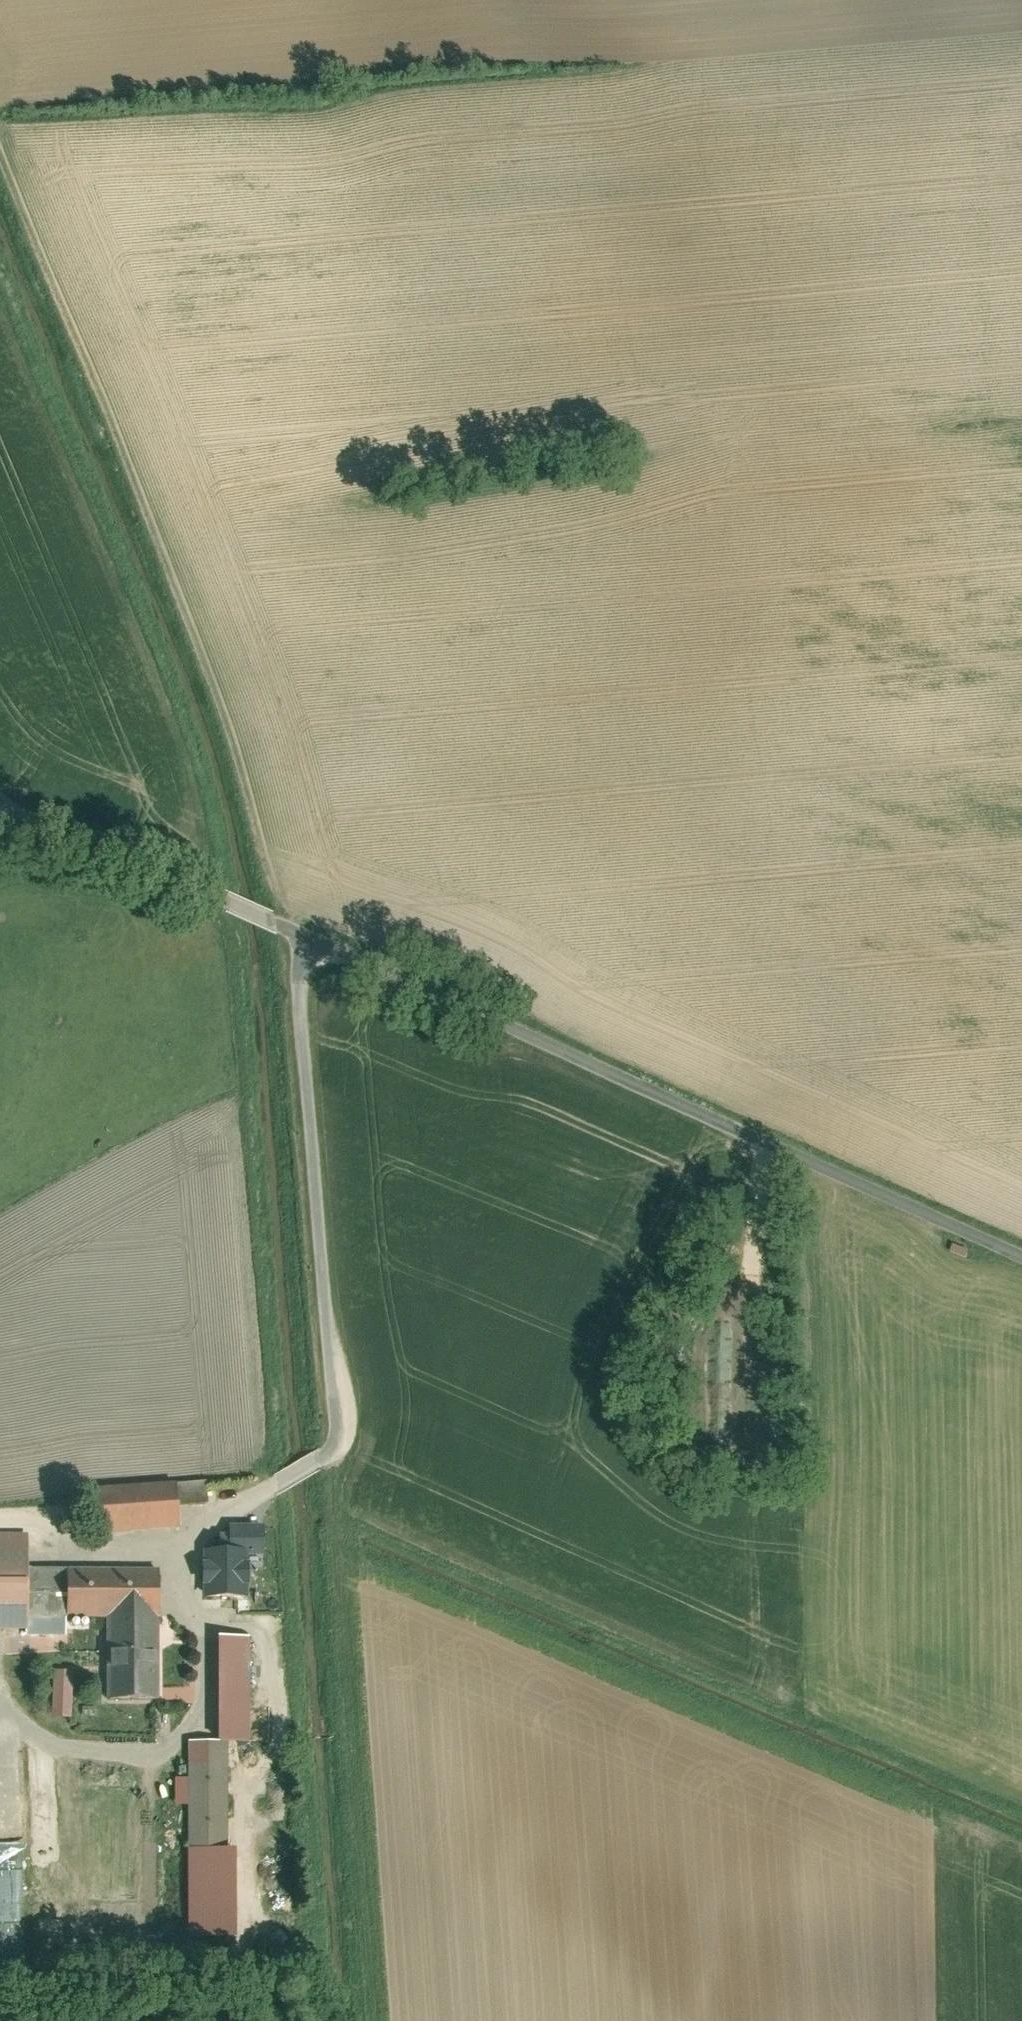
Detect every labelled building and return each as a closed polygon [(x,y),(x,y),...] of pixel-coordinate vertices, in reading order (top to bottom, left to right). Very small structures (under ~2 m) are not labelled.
[(172,1463),(80,1471),(82,1487),(84,1518),(176,1511),(172,1463)] [(25,1551),(25,1515),(0,1515),(0,1612),(26,1612),(26,1601),(102,1600),(102,1684),(155,1684),(153,1550),(25,1551)] [(244,1521),(198,1521),(199,1585),(245,1584),(244,1521)] [(246,1618),(184,1618),(184,1832),(225,1832),(225,1722),(247,1722),(246,1618)] [(67,1701),(68,1654),(48,1654),(47,1701),(67,1701)]
